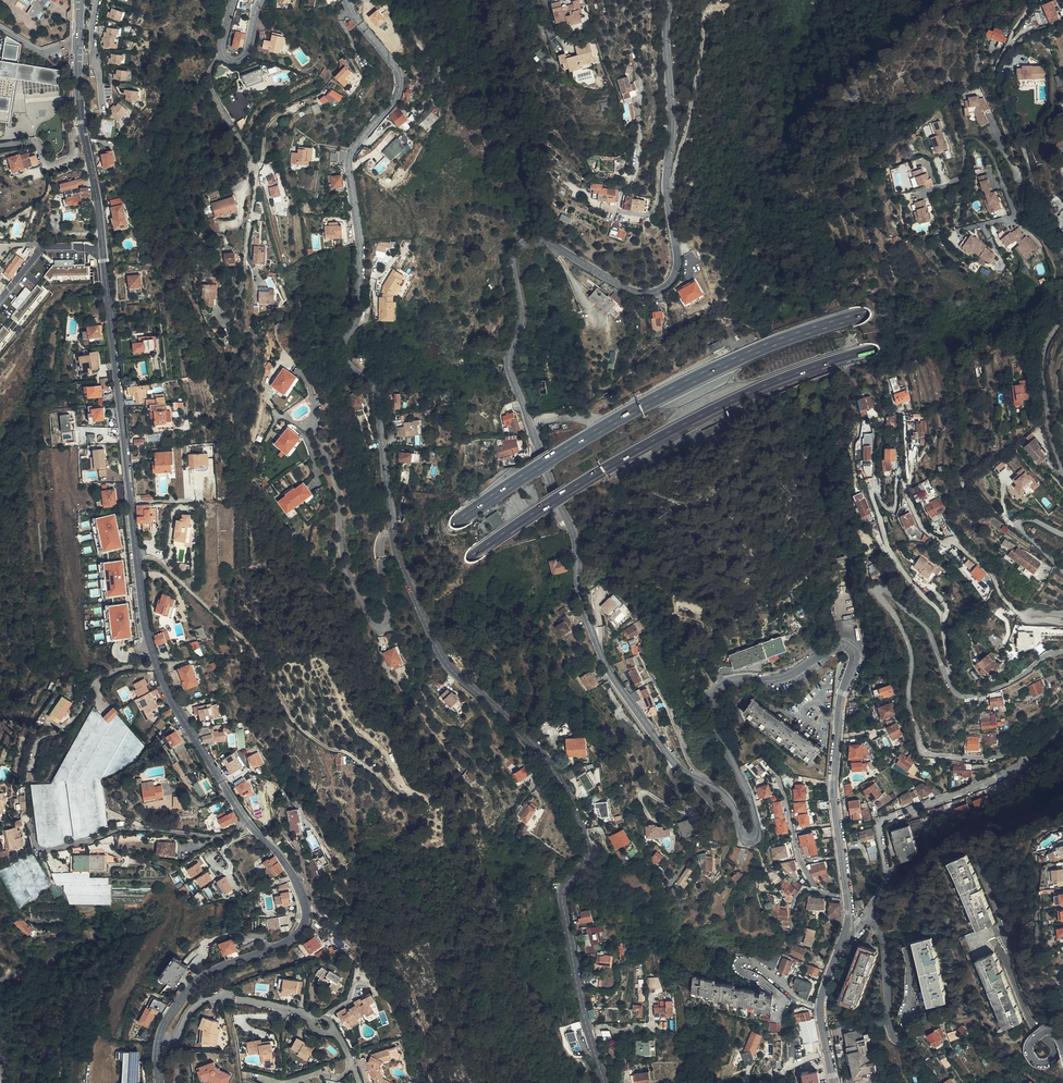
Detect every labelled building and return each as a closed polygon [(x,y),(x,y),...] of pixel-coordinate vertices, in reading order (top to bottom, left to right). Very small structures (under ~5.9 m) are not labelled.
[(32,2),(32,3),(33,1),(36,3),(35,4),(28,14),(38,20),(39,18),(43,12),(46,7),(50,1),(51,0),(28,0),(32,2)] [(577,0),(572,0),(572,3),(573,6),(568,7),(568,4),(565,4),(565,3),(563,2),(562,3),(562,4),(562,5),(561,5),(560,0),(559,0),(551,2),(555,20),(566,17),(566,19),(567,21),(569,21),(581,18),(579,11),(577,0)] [(1044,4),(1050,22),(1059,19),(1055,5),(1057,4),(1055,0),(1044,4)] [(111,13),(110,18),(121,21),(123,16),(121,16),(123,12),(113,9),(111,13)] [(381,29),(389,22),(377,9),(369,16),(381,29)] [(241,10),(235,10),(233,18),(240,19),(241,10)] [(351,31),(356,26),(353,22),(347,26),(351,31)] [(1004,26),(997,22),(995,26),(992,25),(991,24),(988,30),(993,32),(1001,36),(1006,39),(1008,33),(1007,33),(1002,30),(1004,26)] [(107,33),(107,38),(116,39),(117,39),(118,34),(119,29),(108,28),(107,33)] [(232,47),(238,49),(238,47),(240,40),(241,33),(235,31),(232,47)] [(284,49),(286,37),(283,37),(283,35),(273,33),(272,42),(265,41),(263,49),(270,50),(270,52),(281,54),(282,48),(284,49)] [(1,77),(1,81),(0,85),(2,86),(1,96),(0,96),(0,122),(11,123),(18,79),(25,80),(60,86),(61,82),(62,70),(20,64),(23,45),(7,36),(4,58),(4,61),(0,60),(0,76),(1,77)] [(105,42),(104,47),(115,48),(115,44),(116,39),(107,38),(106,38),(105,42)] [(585,42),(576,44),(575,44),(577,54),(574,54),(570,55),(569,53),(569,51),(558,53),(560,60),(563,60),(565,68),(569,67),(581,64),(595,61),(594,57),(590,41),(585,42)] [(540,57),(541,58),(551,71),(555,68),(549,52),(546,54),(540,47),(533,52),(538,58),(540,57)] [(112,58),(111,63),(122,64),(123,59),(123,55),(112,54),(112,58)] [(341,67),(339,71),(340,72),(335,78),(340,83),(344,79),(351,71),(346,66),(344,68),(342,66),(345,63),(345,61),(342,58),(340,59),(339,59),(341,65),(341,67)] [(1017,64),(1017,79),(1032,80),(1032,79),(1044,78),(1043,63),(1036,63),(1036,67),(1034,67),(1034,66),(1022,66),(1022,64),(1017,64)] [(632,70),(632,66),(626,65),(624,71),(629,73),(632,70)] [(325,79),(329,72),(323,67),(318,74),(325,79)] [(261,77),(264,75),(265,75),(264,72),(263,73),(262,68),(243,76),(247,86),(252,84),(252,86),(263,82),(262,80),(261,77)] [(128,71),(117,70),(117,75),(116,80),(127,80),(127,76),(128,71)] [(97,77),(90,77),(93,111),(101,110),(99,94),(97,77)] [(635,92),(633,84),(629,84),(628,77),(618,79),(622,99),(631,97),(635,92)] [(25,80),(27,95),(61,92),(61,82),(60,86),(25,80)] [(401,100),(400,100),(400,101),(407,103),(407,101),(409,102),(413,86),(411,86),(412,83),(406,81),(405,85),(405,90),(403,95),(401,100)] [(140,91),(128,90),(127,95),(127,99),(137,100),(138,96),(139,96),(140,91)] [(340,100),(342,96),(332,91),(330,95),(329,94),(326,99),(335,103),(340,100)] [(959,102),(960,104),(961,103),(963,107),(965,106),(967,111),(973,109),(974,112),(980,122),(985,119),(979,107),(982,106),(982,108),(987,106),(981,94),(976,96),(975,94),(966,97),(967,99),(959,102)] [(607,109),(606,101),(598,102),(599,110),(607,109)] [(128,109),(119,103),(116,106),(113,110),(123,118),(126,114),(125,113),(128,109)] [(315,114),(322,111),(318,103),(312,105),(315,114)] [(961,103),(960,104),(964,117),(974,112),(973,109),(967,111),(965,106),(963,107),(961,103)] [(398,109),(396,106),(389,114),(397,125),(407,118),(399,108),(398,109)] [(436,121),(440,117),(437,114),(440,111),(436,107),(421,124),(426,128),(435,119),(436,121)] [(243,119),(237,122),(241,128),(246,124),(243,119)] [(931,136),(934,144),(936,151),(948,147),(941,127),(943,126),(941,119),(932,122),(936,134),(931,136)] [(422,127),(411,137),(422,145),(432,134),(429,131),(428,132),(422,127)] [(398,151),(406,142),(403,138),(394,148),(398,151)] [(293,153),(292,164),(309,165),(310,160),(312,160),(313,147),(300,147),(299,153),(293,153)] [(335,162),(337,161),(336,149),(329,149),(330,162),(335,162)] [(115,164),(112,150),(107,152),(107,153),(101,155),(104,167),(110,166),(109,165),(115,164)] [(24,167),(40,162),(37,154),(32,156),(30,152),(21,155),(20,153),(10,157),(14,170),(16,169),(24,167)] [(914,175),(913,169),(913,167),(908,168),(910,176),(913,175),(915,184),(919,183),(917,174),(914,175)] [(922,167),(913,169),(914,175),(917,174),(919,183),(924,182),(925,185),(933,183),(932,176),(930,177),(927,177),(926,171),(923,172),(922,167)] [(266,173),(269,180),(275,177),(272,171),(266,173)] [(343,186),(342,175),(332,176),(332,174),(328,175),(330,189),(335,188),(335,187),(338,186),(338,189),(342,188),(342,186),(343,186)] [(986,190),(987,194),(990,204),(992,203),(994,210),(1001,208),(996,192),(994,192),(993,188),(992,188),(988,175),(981,177),(982,181),(980,182),(983,191),(986,190)] [(63,192),(73,189),(73,188),(78,187),(78,186),(85,184),(83,178),(77,180),(72,182),(61,186),(63,192)] [(277,182),(270,183),(268,184),(270,194),(280,191),(277,182)] [(603,200),(604,187),(601,187),(601,183),(591,182),(590,187),(593,188),(593,192),(597,193),(596,200),(603,200)] [(619,188),(604,187),(603,200),(618,201),(619,188)] [(75,197),(73,189),(63,192),(63,193),(64,193),(66,192),(68,199),(66,199),(67,200),(64,201),(66,208),(75,205),(75,206),(82,204),(82,201),(92,201),(91,189),(81,189),(81,194),(75,197)] [(990,204),(987,194),(984,195),(990,212),(994,210),(992,203),(990,204)] [(239,210),(234,196),(212,203),(216,217),(239,210)] [(110,200),(111,207),(122,205),(124,204),(122,197),(110,200)] [(930,219),(928,210),(926,211),(925,205),(927,205),(925,198),(915,201),(918,209),(920,215),(918,216),(920,222),(930,219)] [(631,209),(632,209),(633,200),(626,199),(626,200),(621,199),(621,208),(631,209)] [(639,210),(644,211),(645,201),(633,200),(632,209),(639,210)] [(122,205),(111,207),(114,217),(111,218),(112,223),(113,223),(115,229),(119,228),(128,226),(122,205)] [(330,238),(342,238),(342,225),(326,226),(326,237),(330,237),(330,238)] [(623,237),(626,229),(619,227),(616,235),(623,237)] [(1010,228),(1008,230),(1010,233),(1009,234),(1002,239),(1009,247),(1017,240),(1021,245),(1029,254),(1038,246),(1031,238),(1030,239),(1027,236),(1025,238),(1022,235),(1023,234),(1018,228),(1013,232),(1010,228)] [(972,234),(970,237),(965,245),(975,252),(989,262),(990,261),(995,255),(995,253),(987,247),(988,246),(972,234)] [(965,245),(970,237),(967,235),(960,245),(973,254),(975,252),(965,245)] [(391,243),(376,243),(376,254),(380,254),(380,251),(387,251),(387,246),(391,246),(391,243)] [(1026,256),(1029,254),(1021,245),(1018,247),(1026,256)] [(17,255),(3,274),(10,279),(24,261),(32,249),(29,247),(28,249),(24,246),(17,255)] [(264,261),(264,252),(262,252),(262,250),(260,250),(260,247),(255,246),(254,262),(255,262),(255,264),(261,264),(261,261),(264,261)] [(236,263),(235,253),(226,254),(227,264),(236,263)] [(75,263),(75,259),(55,259),(55,261),(46,274),(52,278),(74,278),(70,275),(68,278),(61,273),(61,268),(68,268),(74,272),(77,272),(80,274),(89,274),(89,267),(84,263),(75,263)] [(382,286),(390,268),(386,267),(379,284),(382,286)] [(395,293),(400,284),(396,282),(400,273),(390,268),(382,286),(384,287),(384,291),(384,296),(381,296),(381,308),(383,308),(383,315),(398,315),(398,300),(392,300),(392,292),(395,293)] [(141,291),(140,276),(128,277),(130,292),(141,291)] [(690,300),(698,295),(702,293),(694,280),(689,283),(683,287),(678,290),(685,303),(690,300)] [(11,303),(17,308),(32,291),(26,286),(11,303)] [(215,300),(214,287),(200,287),(201,301),(206,300),(206,303),(204,304),(205,309),(213,308),(212,300),(215,300)] [(615,305),(598,290),(592,297),(609,312),(615,305)] [(275,302),(274,293),(270,293),(270,291),(259,291),(259,302),(275,302)] [(623,303),(616,293),(611,298),(620,307),(623,303)] [(700,298),(698,295),(690,300),(692,303),(700,298)] [(167,310),(163,301),(158,302),(159,307),(160,311),(167,310)] [(664,320),(662,310),(652,312),(653,319),(655,318),(657,327),(662,326),(661,321),(664,320)] [(101,336),(99,325),(88,327),(89,330),(83,332),(85,338),(101,336)] [(721,340),(709,346),(712,353),(724,346),(721,340)] [(84,355),(84,353),(79,354),(80,362),(82,362),(83,373),(87,372),(91,372),(91,369),(94,368),(94,369),(100,368),(100,367),(99,359),(101,359),(100,351),(92,352),(92,354),(84,355)] [(981,371),(980,366),(981,366),(979,354),(974,355),(979,382),(984,381),(982,371),(981,371)] [(82,362),(80,362),(78,363),(80,376),(87,375),(87,372),(83,373),(82,362)] [(289,380),(293,374),(283,367),(281,371),(279,373),(278,372),(273,379),(274,380),(273,382),(270,385),(281,392),(284,387),(283,386),(288,379),(289,380)] [(273,379),(278,372),(279,369),(277,368),(270,380),(271,381),(273,379)] [(295,375),(293,374),(289,380),(288,379),(283,386),(284,387),(281,392),(282,394),(295,375)] [(911,399),(908,390),(901,392),(898,385),(897,385),(896,381),(898,380),(896,374),(893,375),(894,378),(890,379),(898,403),(911,399)] [(1022,404),(1021,399),(1028,399),(1027,383),(1028,383),(1028,379),(1019,380),(1019,384),(1015,385),(1012,385),(1014,405),(1022,404)] [(547,395),(545,382),(538,382),(539,396),(547,395)] [(139,385),(131,386),(132,395),(136,394),(137,403),(143,403),(143,402),(145,402),(144,400),(142,400),(142,399),(147,399),(146,391),(150,390),(150,384),(139,385)] [(102,396),(102,385),(96,385),(85,385),(86,392),(87,391),(89,392),(89,397),(102,396)] [(361,400),(357,390),(349,393),(356,409),(364,406),(361,400)] [(148,405),(150,405),(165,404),(165,394),(156,395),(156,400),(146,401),(147,405),(148,405)] [(863,420),(866,419),(864,408),(874,406),(871,395),(869,395),(863,397),(858,398),(863,420)] [(165,404),(150,405),(151,419),(155,419),(156,424),(166,423),(166,422),(171,422),(171,412),(170,412),(169,404),(165,404)] [(870,408),(873,418),(878,417),(876,407),(870,408)] [(90,423),(96,423),(96,420),(105,419),(104,408),(93,409),(89,409),(90,423)] [(70,413),(61,414),(62,431),(71,430),(70,413)] [(903,420),(902,413),(896,414),(892,416),(887,416),(886,426),(892,425),(897,425),(897,421),(903,420)] [(520,431),(516,418),(509,420),(509,423),(508,423),(511,434),(520,431)] [(422,432),(420,419),(404,422),(404,426),(399,427),(401,436),(406,435),(405,430),(410,429),(411,434),(422,432)] [(928,438),(926,419),(921,419),(921,421),(916,422),(917,430),(913,430),(914,437),(918,436),(918,439),(921,439),(921,443),(925,443),(926,438),(928,438)] [(725,421),(702,431),(705,437),(728,427),(725,421)] [(285,452),(299,434),(293,429),(286,424),(283,428),(275,439),(272,443),(285,452)] [(273,437),(275,439),(283,428),(281,427),(273,437)] [(1031,441),(1036,437),(1032,432),(1027,437),(1031,441)] [(1039,447),(1041,446),(1038,443),(1040,442),(1036,437),(1031,441),(1025,446),(1037,461),(1045,454),(1039,447)] [(530,444),(528,438),(522,439),(523,440),(518,441),(518,442),(500,448),(499,445),(495,447),(498,456),(521,449),(520,447),(527,445),(530,444)] [(518,442),(518,441),(517,439),(499,445),(500,448),(518,442)] [(91,456),(92,462),(95,462),(95,467),(101,467),(101,469),(100,469),(100,475),(107,474),(105,448),(94,448),(95,455),(91,456)] [(204,448),(190,448),(190,455),(189,455),(190,469),(194,468),(195,468),(195,467),(199,466),(206,466),(206,460),(206,455),(204,455),(204,448)] [(895,459),(895,449),(886,448),(885,459),(887,470),(892,469),(891,459),(895,459)] [(404,454),(404,450),(401,450),(400,461),(415,461),(415,454),(404,454)] [(156,453),(157,461),(157,465),(154,465),(155,473),(168,472),(169,473),(173,473),(172,466),(176,466),(176,462),(174,462),(173,452),(173,451),(156,453)] [(1046,456),(1045,454),(1037,461),(1039,463),(1046,456)] [(209,455),(206,455),(206,460),(206,466),(199,466),(199,468),(197,468),(197,473),(206,473),(207,473),(208,472),(208,471),(209,471),(209,470),(209,469),(209,468),(209,466),(209,455)] [(1028,482),(1033,488),(1038,483),(1030,474),(1029,475),(1023,468),(1012,477),(1018,485),(1015,487),(1021,494),(1022,493),(1026,490),(1023,486),(1028,482)] [(284,509),(308,490),(300,480),(293,486),(291,484),(283,492),(284,493),(276,500),(284,509)] [(283,492),(291,484),(290,483),(282,490),(283,492)] [(116,502),(115,489),(103,490),(105,506),(113,506),(113,503),(116,502)] [(310,491),(308,490),(284,509),(286,511),(310,491)] [(945,510),(938,494),(931,497),(929,496),(923,499),(934,521),(937,521),(941,526),(946,523),(945,520),(950,517),(946,510),(945,510)] [(871,513),(865,497),(857,500),(863,516),(871,513)] [(151,504),(138,504),(138,522),(143,522),(143,529),(145,529),(151,529),(151,524),(158,524),(157,508),(151,508),(151,504)] [(505,521),(498,510),(487,518),(495,528),(505,521)] [(910,512),(905,514),(902,516),(909,531),(911,535),(915,534),(911,525),(915,523),(910,512)] [(121,548),(115,515),(93,520),(99,553),(121,548)] [(191,526),(192,515),(184,515),(183,519),(182,519),(181,519),(181,520),(180,521),(177,520),(175,540),(186,542),(186,548),(193,548),(193,527),(191,526)] [(993,529),(983,516),(979,519),(991,534),(993,529)] [(872,529),(879,526),(877,518),(870,521),(872,529)] [(1005,538),(1002,544),(1011,550),(1012,549),(1015,544),(1005,538)] [(1011,550),(1008,555),(1026,568),(1032,573),(1033,573),(1040,564),(1025,552),(1018,547),(1015,551),(1012,549),(1011,550)] [(914,566),(922,570),(928,564),(930,563),(929,562),(930,561),(921,555),(920,557),(914,566)] [(566,564),(565,560),(557,562),(556,559),(550,560),(554,573),(567,569),(566,564)] [(979,565),(974,560),(969,565),(974,570),(972,572),(980,580),(986,574),(978,566),(979,565)] [(127,595),(123,562),(101,564),(106,598),(127,595)] [(869,564),(872,577),(879,576),(876,562),(869,564)] [(928,564),(922,570),(921,571),(929,577),(936,568),(930,563),(928,564)] [(171,617),(176,599),(170,597),(170,596),(163,593),(161,599),(159,599),(156,610),(162,612),(162,614),(171,617)] [(613,593),(601,606),(611,616),(624,603),(613,593)] [(131,634),(127,601),(104,604),(108,639),(131,634)] [(565,606),(558,611),(560,616),(568,611),(565,606)] [(572,629),(568,624),(572,622),(567,614),(558,620),(560,623),(555,626),(562,636),(572,629)] [(635,623),(639,630),(645,626),(641,619),(635,623)] [(640,632),(636,624),(623,631),(625,634),(628,633),(630,637),(640,632)] [(202,628),(194,631),(197,640),(205,637),(202,628)] [(165,642),(163,637),(161,632),(160,631),(159,632),(158,632),(158,634),(155,635),(156,639),(155,639),(156,645),(165,642)] [(161,632),(163,637),(165,637),(166,642),(170,641),(167,631),(161,632)] [(1018,637),(1018,646),(1030,646),(1030,644),(1035,644),(1035,632),(1027,632),(1027,631),(1019,631),(1019,637),(1018,637)] [(777,653),(787,650),(783,641),(782,636),(731,654),(735,667),(740,666),(750,662),(754,661),(769,656),(770,657),(771,661),(779,658),(777,653)] [(194,641),(186,641),(187,645),(190,644),(192,651),(197,650),(194,641)] [(988,655),(980,661),(984,667),(985,666),(989,670),(994,666),(997,669),(1000,666),(992,660),(988,655)] [(392,664),(391,662),(385,663),(389,679),(402,676),(401,669),(399,662),(399,660),(394,661),(394,663),(392,664)] [(197,684),(190,664),(178,669),(184,684),(185,689),(197,684)] [(642,681),(634,666),(630,669),(631,671),(629,672),(636,687),(642,684),(641,681),(642,681)] [(599,684),(591,673),(581,680),(590,692),(599,684)] [(653,682),(650,677),(643,680),(646,686),(653,682)] [(137,690),(136,691),(140,698),(139,699),(145,709),(151,719),(155,717),(152,711),(160,706),(150,691),(149,691),(146,686),(148,685),(144,678),(134,684),(137,690)] [(631,694),(635,692),(628,680),(625,682),(631,694)] [(1045,692),(1043,687),(1045,686),(1042,681),(1030,686),(1035,697),(1045,692)] [(894,694),(891,684),(874,690),(876,696),(879,695),(880,697),(880,698),(894,694)] [(453,696),(454,695),(451,693),(450,694),(447,690),(440,697),(454,712),(462,705),(457,699),(456,699),(453,696)] [(654,704),(649,692),(647,692),(646,690),(642,691),(642,693),(640,693),(642,697),(644,697),(648,707),(654,704)] [(631,694),(630,694),(635,700),(639,697),(636,691),(635,692),(631,694)] [(138,699),(137,700),(135,700),(142,711),(145,709),(139,699),(140,698),(138,699)] [(993,705),(993,706),(1004,704),(1006,704),(1005,701),(1004,698),(999,698),(992,699),(993,705)] [(61,722),(63,717),(65,712),(68,703),(57,699),(50,716),(48,715),(47,718),(54,721),(55,719),(61,722)] [(815,745),(759,704),(759,703),(754,699),(744,713),(754,720),(755,719),(758,722),(757,723),(770,732),(771,731),(775,734),(774,735),(784,742),(785,741),(789,744),(788,745),(798,752),(799,751),(802,753),(802,755),(811,761),(821,747),(816,744),(815,745)] [(896,714),(892,703),(879,707),(882,718),(896,714)] [(220,717),(218,704),(212,705),(211,704),(208,704),(208,707),(205,708),(204,705),(199,706),(200,714),(202,720),(207,719),(207,716),(210,715),(211,719),(220,717)] [(200,714),(199,706),(193,708),(191,709),(196,715),(200,714)] [(109,723),(118,712),(113,707),(105,716),(104,718),(109,723)] [(651,717),(657,714),(653,708),(645,713),(648,718),(651,717)] [(148,721),(151,719),(145,709),(142,711),(148,721)] [(164,719),(172,714),(169,709),(161,714),(164,719)] [(662,722),(657,714),(651,717),(656,726),(658,725),(661,729),(662,729),(663,728),(662,727),(660,723),(662,722)] [(981,718),(981,715),(970,716),(970,717),(967,718),(966,727),(981,726),(981,718)] [(992,717),(981,718),(981,726),(993,725),(992,717)] [(160,729),(165,721),(160,719),(155,726),(160,729)] [(902,734),(897,722),(887,727),(893,739),(902,734)] [(172,745),(174,748),(185,741),(183,738),(181,734),(183,733),(180,728),(177,729),(170,725),(169,726),(171,727),(174,731),(176,730),(181,740),(172,745)] [(181,740),(176,730),(174,731),(171,727),(169,726),(163,736),(168,745),(171,743),(172,745),(181,740)] [(208,727),(200,728),(201,732),(198,734),(202,737),(210,734),(209,729),(208,727)] [(243,727),(235,728),(238,749),(246,748),(243,727)] [(202,737),(204,743),(214,740),(214,742),(225,740),(223,731),(217,732),(214,733),(213,732),(213,728),(209,729),(210,734),(202,737)] [(983,734),(983,736),(985,736),(987,743),(997,743),(995,733),(983,734)] [(586,747),(585,736),(565,738),(567,756),(585,754),(584,747),(586,747)] [(587,736),(585,736),(586,747),(584,747),(585,754),(567,756),(567,758),(590,756),(589,747),(587,747),(587,736)] [(885,744),(879,736),(876,738),(879,744),(881,743),(883,746),(885,744)] [(965,746),(965,750),(968,750),(968,753),(977,752),(978,755),(981,754),(980,752),(982,752),(982,749),(981,736),(968,737),(968,746),(965,746)] [(875,750),(866,740),(861,744),(867,751),(870,755),(875,751),(875,750)] [(850,746),(849,759),(852,759),(862,758),(860,745),(850,746)] [(236,751),(234,752),(243,766),(245,764),(236,751)] [(257,751),(248,756),(254,767),(261,763),(258,757),(260,756),(257,751)] [(243,766),(234,752),(223,760),(232,773),(243,766)] [(912,764),(900,755),(898,757),(900,759),(897,763),(907,770),(911,764),(915,767),(916,765),(913,763),(912,764)] [(862,762),(862,758),(852,759),(852,763),(853,764),(853,770),(862,770),(863,771),(866,771),(865,765),(867,765),(867,762),(865,763),(865,762),(862,762)] [(759,780),(762,779),(759,774),(765,770),(759,763),(756,759),(752,762),(755,766),(750,769),(759,780)] [(177,762),(173,764),(182,778),(185,776),(177,762)] [(951,764),(951,772),(955,772),(960,772),(960,775),(972,776),(972,777),(977,777),(977,769),(964,769),(964,764),(951,764)] [(520,771),(515,774),(512,775),(517,783),(529,777),(524,768),(520,771)] [(467,772),(466,773),(474,781),(477,778),(471,771),(469,774),(467,772)] [(596,786),(586,771),(579,776),(588,790),(596,786)] [(242,777),(236,780),(238,784),(246,778),(244,776),(242,777)] [(165,795),(163,783),(155,784),(155,778),(142,780),(145,798),(165,795)] [(246,778),(238,784),(237,784),(243,793),(248,790),(249,791),(250,793),(254,790),(246,778)] [(875,778),(862,786),(865,790),(875,783),(877,781),(875,778)] [(198,781),(192,785),(202,796),(206,793),(198,781)] [(875,783),(865,790),(872,801),(882,794),(875,783)] [(922,796),(931,791),(927,786),(924,785),(922,783),(917,786),(922,796)] [(772,794),(768,784),(757,788),(759,793),(762,792),(763,795),(761,795),(762,798),(772,794)] [(807,793),(806,788),(805,788),(804,784),(796,785),(797,788),(792,789),(793,800),(806,798),(805,794),(807,793)] [(852,793),(849,784),(842,786),(846,795),(852,793)] [(1005,785),(972,800),(976,809),(1009,795),(1005,785)] [(900,798),(903,804),(909,801),(913,800),(912,797),(917,795),(914,791),(910,792),(910,791),(904,795),(904,794),(901,796),(901,797),(900,798)] [(174,807),(182,806),(181,795),(173,796),(174,807)] [(955,806),(958,812),(959,816),(976,809),(972,800),(971,799),(955,806)] [(860,808),(859,800),(849,801),(851,819),(860,817),(859,808),(860,808)] [(610,816),(607,801),(595,803),(596,808),(599,808),(599,813),(600,813),(601,817),(610,816)] [(784,817),(781,801),(774,802),(774,803),(771,804),(772,814),(775,813),(776,819),(779,818),(784,817)] [(806,801),(794,803),(795,812),(807,811),(806,801)] [(829,801),(820,802),(820,810),(826,809),(830,809),(829,801)] [(528,822),(538,808),(532,803),(529,806),(526,803),(523,807),(520,804),(514,812),(519,816),(517,818),(522,822),(524,819),(528,822)] [(300,821),(298,809),(296,809),(296,808),(286,811),(289,822),(288,823),(291,834),(300,832),(298,822),(300,821)] [(207,822),(211,829),(215,827),(216,828),(221,825),(221,826),(225,825),(224,824),(230,821),(231,822),(238,819),(233,811),(227,815),(225,812),(207,822)] [(798,826),(799,832),(805,831),(804,828),(806,827),(806,825),(810,824),(808,813),(798,815),(801,825),(798,826)] [(919,853),(914,836),(934,830),(930,816),(909,822),(910,825),(894,830),(903,861),(914,858),(913,855),(919,853)] [(787,832),(784,817),(779,818),(776,819),(778,834),(787,832)] [(693,833),(687,819),(677,824),(682,837),(693,833)] [(206,820),(199,823),(201,828),(209,825),(207,822),(206,820)] [(657,826),(646,828),(647,839),(663,837),(662,830),(662,827),(657,828),(657,826)] [(28,844),(25,835),(22,836),(19,827),(7,830),(13,849),(28,844)] [(630,842),(624,829),(610,836),(616,848),(630,842)] [(800,836),(802,846),(809,845),(808,843),(815,841),(813,832),(800,836)] [(875,838),(874,832),(868,833),(861,835),(860,835),(862,841),(875,838)] [(274,834),(270,837),(276,846),(280,843),(274,834)] [(818,856),(815,841),(808,843),(809,845),(802,846),(805,857),(812,855),(813,858),(818,856)] [(176,854),(176,842),(161,842),(161,853),(169,853),(169,854),(176,854)] [(877,844),(868,847),(870,853),(878,851),(877,844)] [(1054,856),(1061,855),(1061,857),(1062,857),(1062,844),(1059,845),(1059,847),(1053,848),(1054,856)] [(775,848),(771,849),(774,860),(778,859),(788,856),(787,851),(785,845),(775,848)] [(332,863),(323,848),(305,858),(310,866),(313,865),(310,860),(318,855),(325,867),(332,863)] [(659,853),(655,849),(652,857),(653,858),(652,859),(657,863),(659,861),(660,861),(664,856),(659,853)] [(957,850),(942,857),(974,926),(988,919),(957,850)] [(878,851),(870,853),(871,860),(880,858),(878,851)] [(701,859),(702,861),(703,861),(703,870),(712,870),(712,855),(706,856),(706,853),(705,852),(700,853),(697,854),(699,856),(700,857),(701,859)] [(89,868),(90,855),(75,855),(75,868),(89,868)] [(105,855),(90,855),(89,868),(105,868),(105,855)] [(308,871),(314,881),(319,878),(316,872),(325,867),(318,855),(310,860),(313,865),(310,866),(311,869),(308,871)] [(273,877),(284,869),(275,856),(269,860),(268,858),(263,862),(273,877)] [(794,860),(781,864),(791,876),(795,880),(796,881),(799,879),(798,876),(796,877),(795,874),(793,875),(792,871),(797,870),(794,860)] [(203,870),(198,862),(187,869),(192,877),(203,870)] [(268,880),(273,877),(263,862),(258,865),(268,880)] [(819,863),(807,868),(809,872),(822,867),(821,862),(819,863)] [(722,881),(723,882),(726,877),(728,877),(729,876),(727,874),(733,866),(727,863),(722,872),(724,874),(720,879),(722,881)] [(743,873),(737,868),(738,867),(736,865),(733,870),(736,873),(732,877),(736,881),(743,873)] [(822,867),(809,872),(811,877),(817,875),(820,874),(822,880),(829,878),(825,866),(822,867)] [(546,872),(547,873),(550,876),(554,872),(550,868),(546,872)] [(688,878),(690,875),(690,874),(692,871),(689,868),(678,883),(681,886),(687,878),(688,878)] [(1052,869),(1053,882),(1055,882),(1055,885),(1052,885),(1052,887),(1062,886),(1062,869),(1052,869)] [(212,879),(207,872),(196,879),(201,886),(212,879)] [(224,876),(217,881),(225,893),(233,889),(224,876)] [(727,885),(723,882),(722,881),(717,889),(722,893),(727,885)] [(794,881),(791,886),(799,891),(802,886),(794,881)] [(799,891),(791,886),(790,885),(787,890),(785,893),(789,896),(791,893),(795,896),(799,891)] [(292,901),(289,887),(281,888),(282,897),(276,898),(277,907),(284,906),(283,903),(292,901)] [(840,916),(841,899),(832,897),(832,901),(830,901),(829,915),(838,916),(840,916)] [(824,898),(811,898),(810,909),(824,909),(824,898)] [(780,920),(781,920),(781,912),(778,912),(779,904),(781,904),(781,900),(772,899),(772,904),(771,916),(774,916),(774,919),(778,918),(777,920),(780,920)] [(856,910),(864,909),(864,907),(863,900),(855,901),(856,910)] [(592,920),(590,909),(580,911),(581,917),(579,918),(580,923),(592,920)] [(282,929),(279,916),(268,918),(270,930),(282,929)] [(25,923),(22,920),(19,923),(18,923),(23,928),(23,927),(27,930),(30,926),(26,923),(25,923)] [(813,946),(817,929),(808,927),(807,932),(803,944),(813,946)] [(321,944),(315,936),(306,942),(313,951),(321,944)] [(928,1005),(944,1001),(927,937),(910,941),(928,1005)] [(220,943),(226,960),(233,957),(239,956),(233,938),(220,943)] [(856,1007),(877,951),(856,944),(835,999),(856,1007)] [(802,959),(805,950),(794,945),(790,953),(802,959)] [(974,955),(1005,1022),(1019,1015),(988,948),(974,955)] [(756,953),(761,961),(775,969),(776,967),(779,968),(778,970),(787,973),(791,961),(779,956),(781,951),(757,950),(756,953)] [(609,965),(610,956),(600,955),(598,964),(609,965)] [(168,980),(175,985),(178,981),(177,981),(183,972),(184,972),(187,967),(180,962),(177,959),(175,958),(172,964),(170,963),(165,971),(166,972),(162,978),(167,981),(168,980)] [(819,968),(811,965),(809,970),(808,972),(816,975),(819,968)] [(320,968),(316,975),(320,978),(320,979),(326,983),(328,979),(334,982),(331,987),(335,990),(337,987),(340,989),(344,982),(340,980),(343,975),(332,969),(330,971),(323,966),(321,969),(320,968)] [(175,985),(183,991),(188,984),(196,977),(198,975),(187,967),(184,972),(183,972),(180,976),(177,981),(178,981),(175,985)] [(581,971),(582,980),(591,979),(590,970),(581,971)] [(800,991),(798,996),(806,999),(812,984),(802,980),(804,974),(798,972),(797,974),(795,982),(791,981),(790,983),(790,984),(790,986),(793,987),(792,988),(800,991)] [(759,985),(771,995),(770,1011),(781,1011),(789,1001),(758,976),(757,979),(757,980),(757,982),(759,985)] [(770,1011),(771,995),(763,995),(763,991),(760,991),(760,994),(753,994),(753,990),(732,989),(732,986),(712,985),(712,982),(692,981),(691,995),(711,997),(711,1000),(731,1001),(731,1005),(751,1006),(751,1010),(770,1011)] [(763,995),(771,995),(759,985),(759,991),(760,991),(763,991),(763,995)] [(373,1010),(372,1009),(376,1007),(369,995),(354,1003),(355,1006),(346,1012),(346,1010),(338,1015),(343,1024),(347,1021),(349,1024),(353,1022),(354,1023),(358,1021),(357,1018),(362,1015),(361,1014),(364,1013),(365,1014),(373,1010)] [(139,1021),(149,1027),(159,1011),(164,1003),(155,998),(149,1009),(147,1008),(139,1021)] [(654,1008),(654,1017),(672,1017),(672,1002),(659,1002),(659,1008),(658,1008),(654,1008)] [(159,1011),(164,1014),(168,1008),(170,1006),(164,1003),(159,1011)] [(642,1017),(641,1004),(628,1004),(628,1010),(632,1011),(632,1018),(642,1017)] [(812,1042),(818,1041),(813,1018),(810,1019),(809,1009),(803,1007),(797,1008),(798,1014),(795,1015),(796,1017),(794,1018),(794,1021),(797,1021),(797,1023),(799,1022),(803,1055),(814,1053),(812,1042)] [(207,1017),(203,1016),(199,1027),(201,1028),(203,1028),(203,1029),(202,1043),(217,1045),(218,1034),(219,1031),(216,1030),(217,1027),(219,1021),(214,1019),(214,1020),(207,1017)] [(581,1027),(579,1021),(571,1023),(573,1030),(581,1027)] [(878,1077),(868,1028),(855,1031),(853,1021),(845,1023),(857,1077),(858,1082),(875,1082),(873,1079),(878,1077)] [(926,1032),(927,1034),(935,1030),(940,1028),(936,1021),(921,1029),(923,1034),(926,1032)] [(964,1033),(968,1029),(962,1024),(959,1029),(964,1033)] [(946,1030),(944,1026),(940,1028),(935,1030),(940,1039),(941,1041),(946,1038),(943,1032),(946,1030)] [(611,1038),(609,1029),(602,1031),(605,1040),(611,1038)] [(756,1044),(760,1034),(751,1030),(745,1045),(757,1050),(759,1045),(756,1044)] [(930,1039),(932,1042),(940,1039),(935,1030),(927,1034),(930,1039)] [(948,1031),(950,1040),(959,1038),(958,1030),(948,1031)] [(307,1044),(297,1038),(291,1048),(299,1052),(297,1055),(302,1058),(304,1055),(311,1059),(314,1054),(311,1053),(314,1048),(309,1046),(307,1045),(307,1044)] [(650,1053),(650,1039),(635,1040),(636,1054),(650,1053)] [(261,1040),(248,1042),(249,1054),(261,1052),(262,1064),(263,1063),(264,1068),(274,1067),(271,1041),(262,1043),(262,1041),(261,1040)] [(224,1052),(233,1053),(231,1044),(229,1045),(227,1046),(225,1048),(224,1052)] [(367,1074),(371,1073),(372,1076),(375,1082),(376,1082),(381,1081),(382,1077),(380,1071),(382,1071),(385,1063),(395,1060),(400,1062),(403,1055),(399,1053),(397,1047),(371,1057),(368,1064),(364,1065),(367,1074)] [(138,1051),(120,1050),(119,1058),(125,1059),(123,1082),(120,1082),(136,1082),(138,1051)] [(947,1056),(941,1059),(946,1068),(951,1065),(947,1056)] [(203,1080),(209,1078),(220,1082),(227,1082),(231,1076),(222,1073),(221,1075),(217,1073),(219,1070),(215,1068),(213,1062),(205,1066),(206,1068),(200,1071),(203,1080)] [(382,1071),(380,1071),(382,1077),(381,1081),(376,1082),(391,1082),(385,1079),(382,1071)] [(648,1072),(634,1074),(635,1082),(638,1082),(650,1081),(648,1072)] [(817,1082),(819,1082),(817,1075),(816,1076),(815,1072),(808,1073),(808,1072),(801,1073),(802,1077),(803,1082),(817,1082)]
